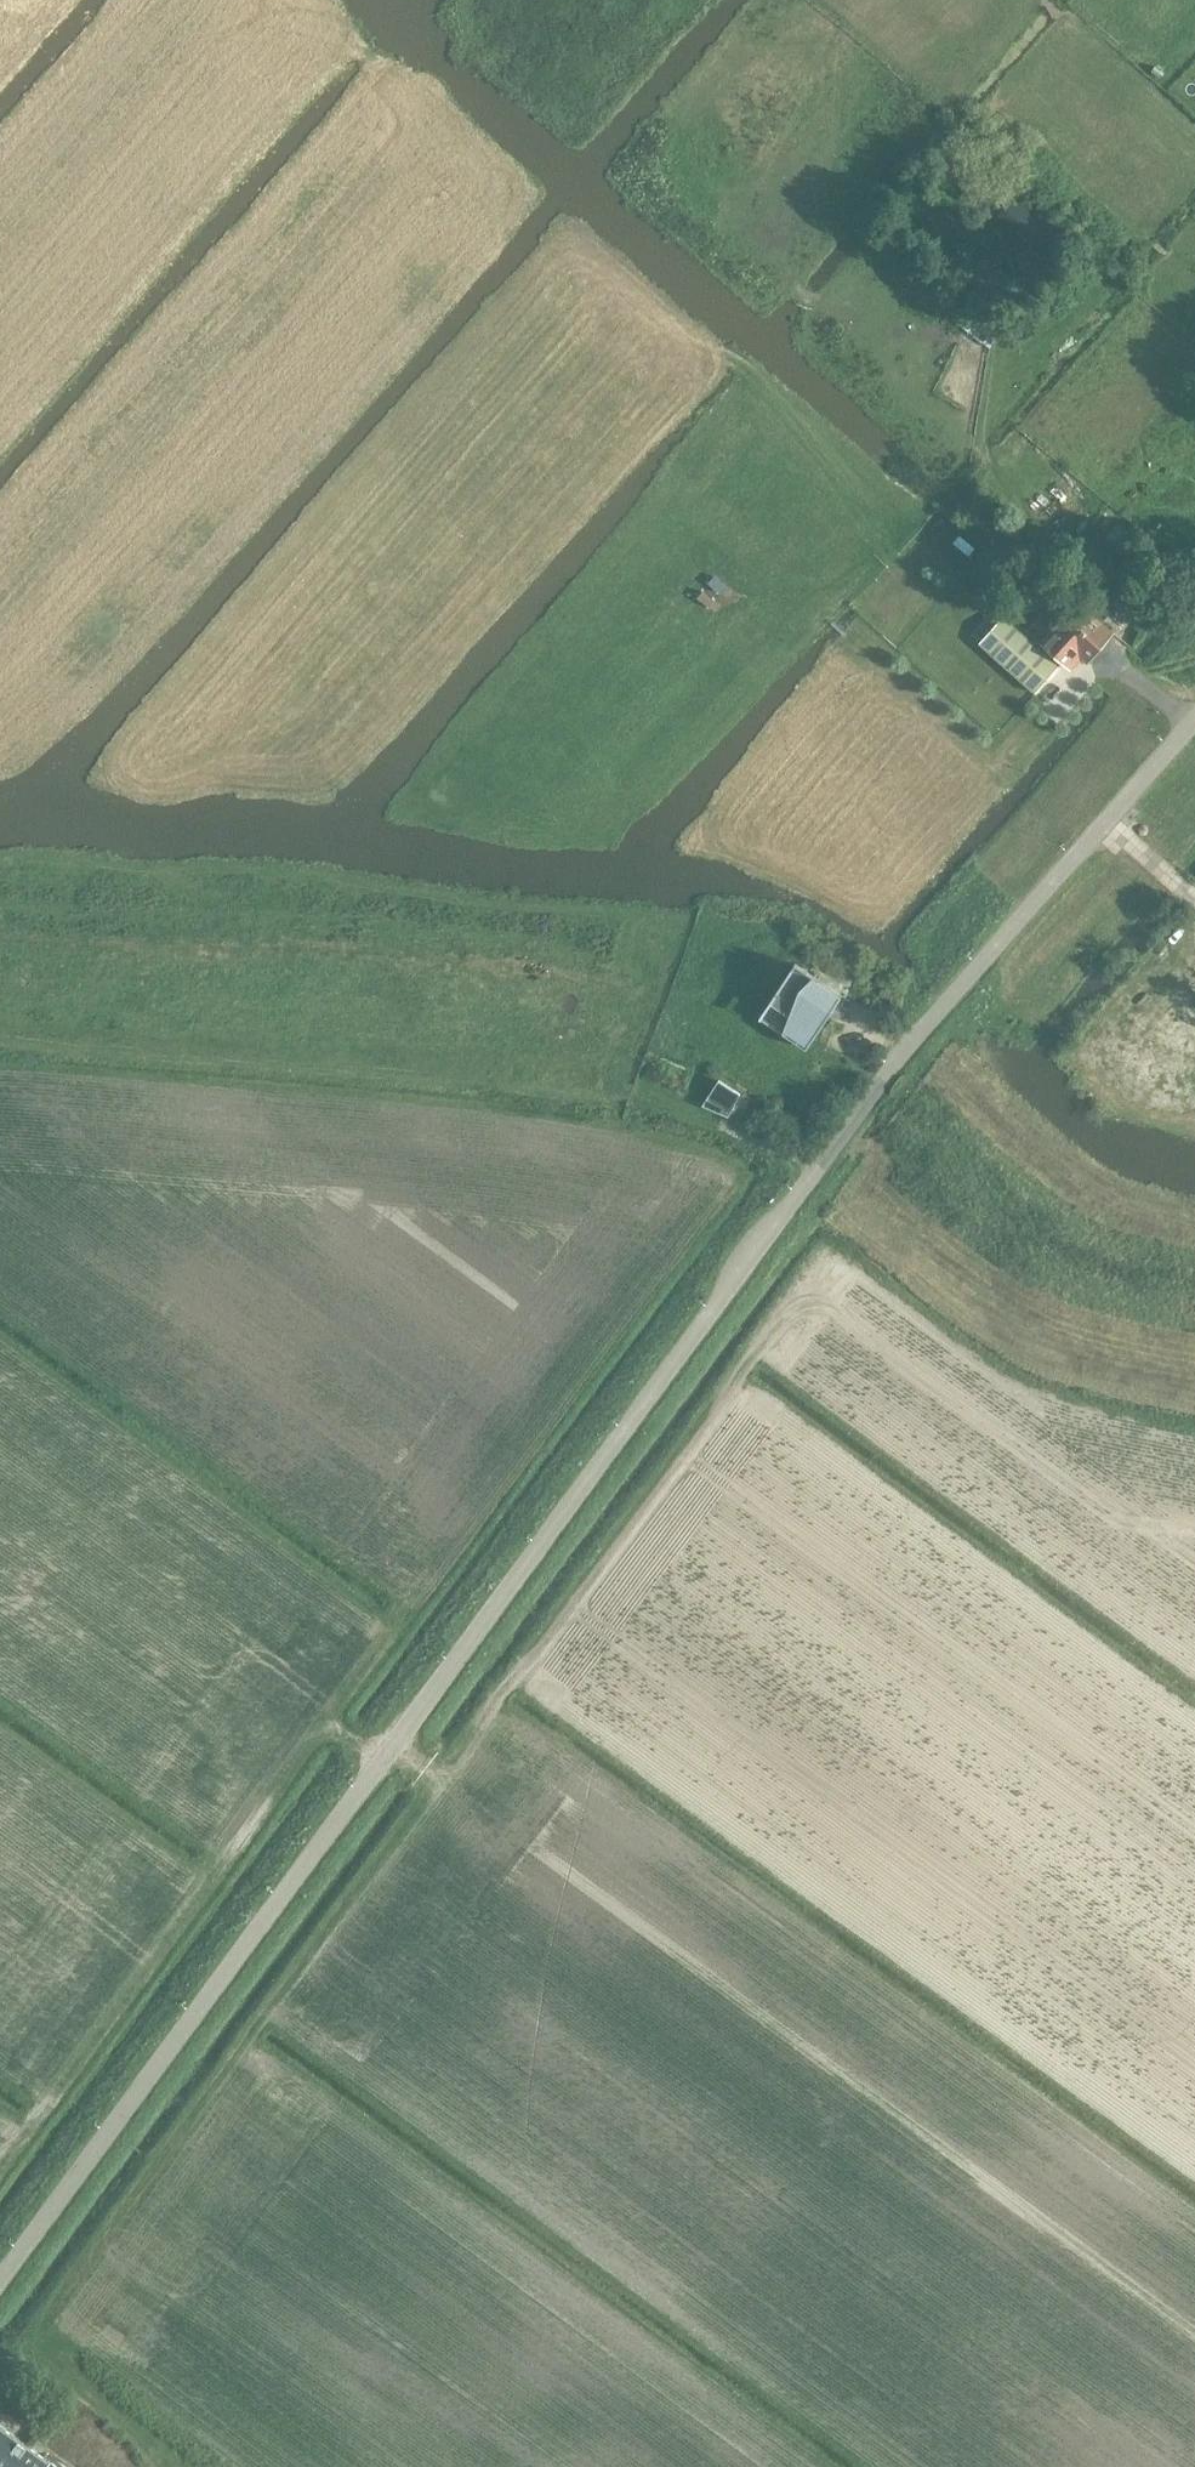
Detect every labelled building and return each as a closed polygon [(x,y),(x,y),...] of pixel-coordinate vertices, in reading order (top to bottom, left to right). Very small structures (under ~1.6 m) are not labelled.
[(1114,632),(1101,622),(1106,616),(1089,601),(1084,607),(1076,600),(1063,615),(1101,647),(1114,632)] [(1035,691),(1059,666),(1003,615),(979,640),(1035,691)] [(1101,647),(1063,615),(1050,630),(1051,631),(1040,643),(1067,667),(1079,654),(1088,662),(1101,647)] [(806,1048),(842,994),(795,963),(759,1017),(806,1048)] [(718,1080),(702,1105),(728,1116),(740,1094),(718,1080)] [(0,2424),(0,2466),(60,2466),(0,2424)]
